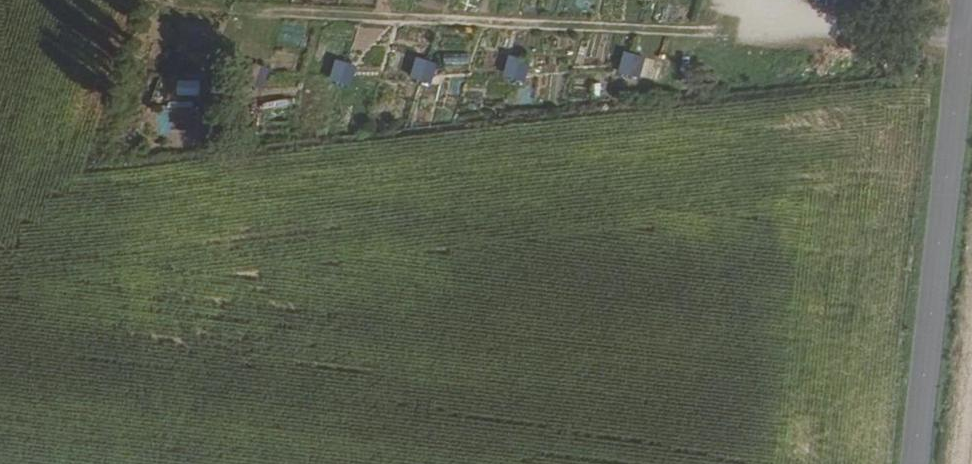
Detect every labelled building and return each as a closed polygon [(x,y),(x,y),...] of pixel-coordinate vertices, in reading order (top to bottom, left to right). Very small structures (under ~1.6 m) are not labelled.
[(624,52),(619,74),(641,80),(646,58),(624,52)] [(524,83),(531,61),(510,54),(503,77),(524,83)] [(207,58),(174,57),(173,104),(206,105),(207,58)] [(416,58),(412,80),(433,85),(438,63),(416,58)] [(335,60),(328,81),(350,89),(358,67),(335,60)] [(362,77),(352,117),(367,121),(377,81),(362,77)]
